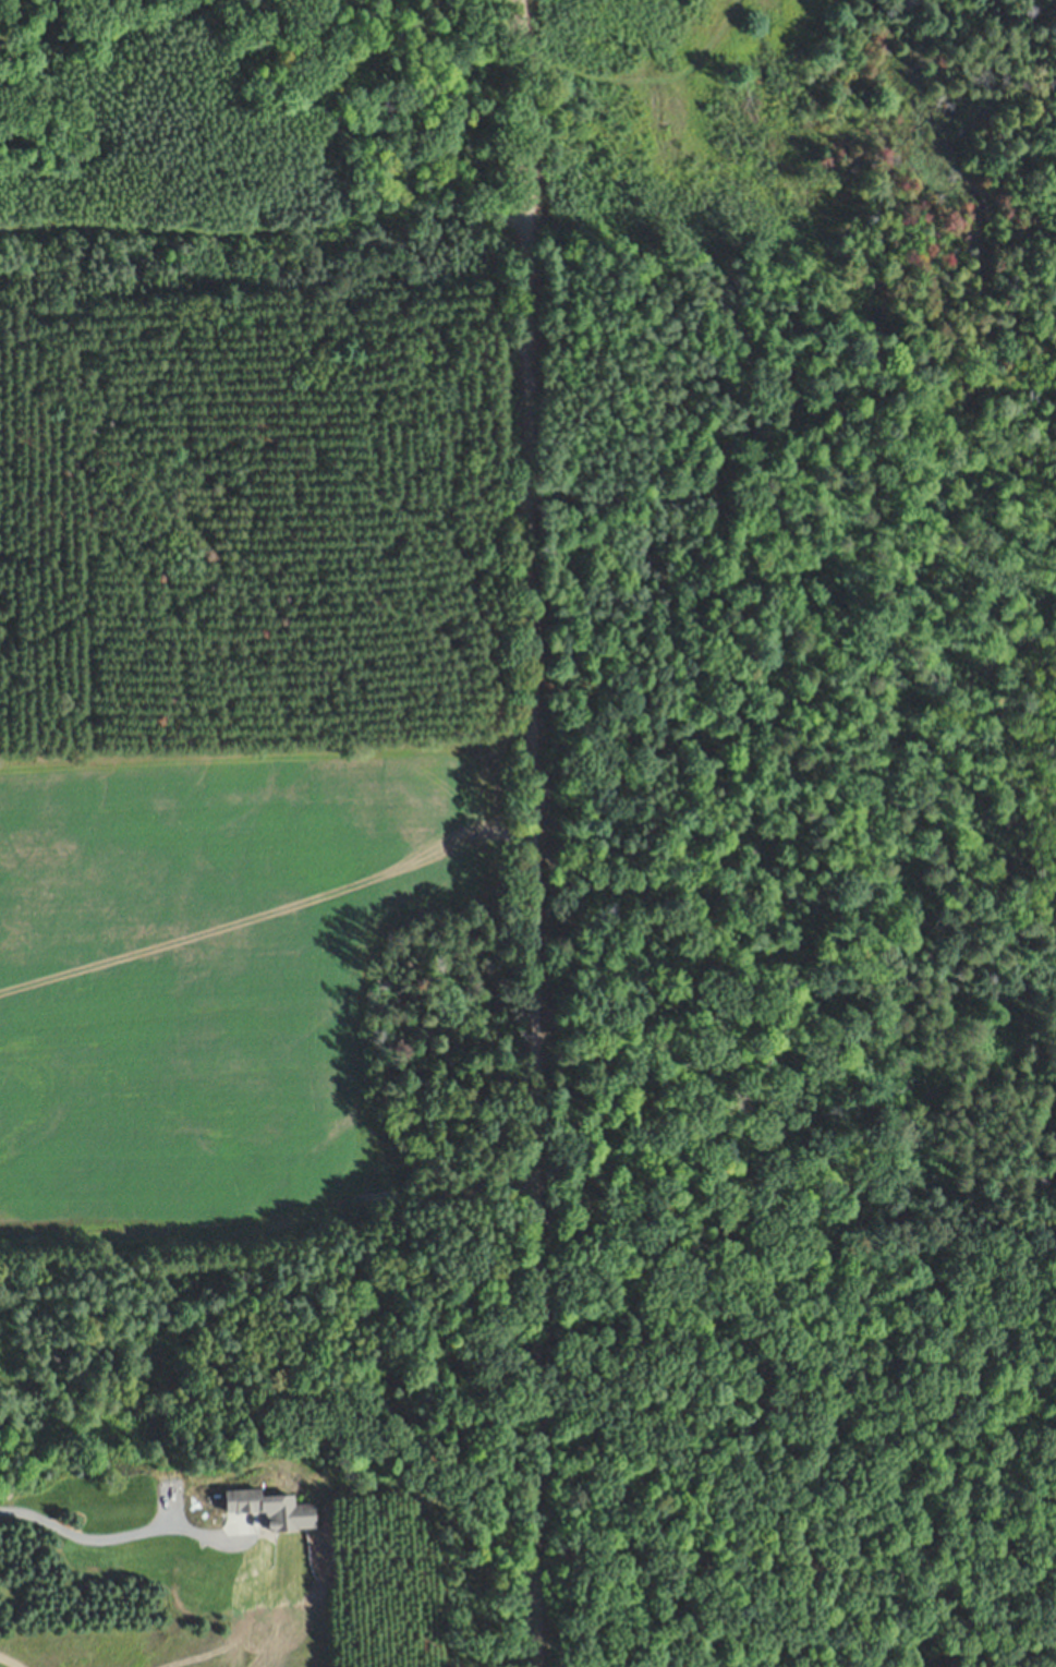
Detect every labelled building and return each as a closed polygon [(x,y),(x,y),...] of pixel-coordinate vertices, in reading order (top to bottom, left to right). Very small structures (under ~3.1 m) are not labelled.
[(226,1491),(227,1513),(269,1511),(270,1531),(316,1529),(315,1504),(294,1505),(294,1495),(262,1496),(262,1489),(226,1491)]
